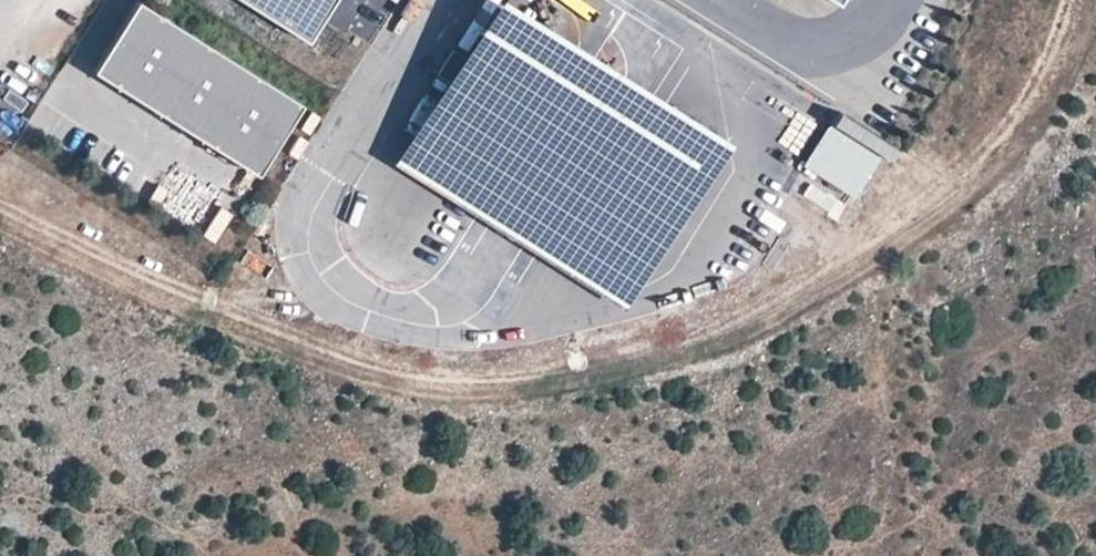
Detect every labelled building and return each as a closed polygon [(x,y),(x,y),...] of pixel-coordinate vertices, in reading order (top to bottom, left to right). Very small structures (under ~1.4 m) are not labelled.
[(138,0),(136,0),(92,69),(117,86),(123,77),(143,91),(139,99),(256,173),(301,102),(138,0)] [(306,40),(332,0),(243,0),(306,40)] [(491,21),(538,50),(678,139),(725,168),(740,145),(510,0),(504,0),(491,21)] [(538,50),(491,21),(417,138),(464,167),(538,50)] [(678,139),(538,50),(464,167),(604,256),(678,139)] [(874,161),(826,131),(807,161),(855,192),(874,161)] [(637,309),(652,285),(604,256),(464,167),(417,138),(402,161),(637,309)] [(678,139),(604,256),(652,285),(725,168),(678,139)] [(837,221),(846,206),(816,188),(807,203),(837,221)] [(183,214),(185,191),(162,190),(161,213),(183,214)] [(220,208),(202,236),(215,245),(234,216),(220,208)]
